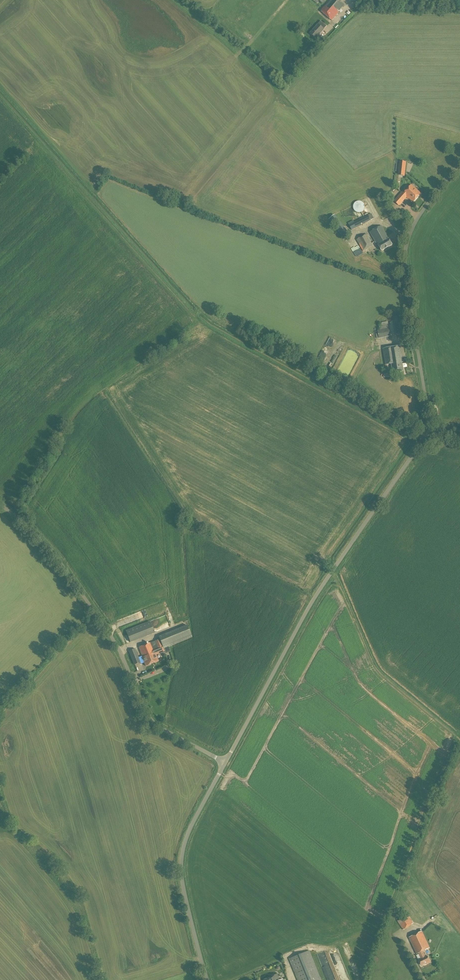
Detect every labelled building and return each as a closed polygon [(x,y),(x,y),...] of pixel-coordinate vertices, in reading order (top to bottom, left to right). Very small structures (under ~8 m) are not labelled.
[(320,11),(332,21),(339,13),(338,12),(344,5),(338,0),(330,0),(325,6),(320,11)] [(321,21),(318,25),(318,24),(310,33),(316,39),(324,30),(320,26),(323,23),(321,21)] [(405,176),(406,162),(400,161),(398,176),(405,176)] [(411,185),(404,193),(408,196),(414,201),(421,194),(411,185)] [(404,193),(403,191),(402,192),(394,201),(399,206),(408,196),(404,193)] [(358,201),(357,201),(356,202),(355,203),(354,203),(354,204),(353,205),(353,206),(353,207),(353,208),(353,209),(354,210),(355,211),(356,212),(357,212),(358,212),(359,212),(360,212),(361,212),(362,211),(363,211),(363,210),(364,209),(364,208),(364,207),(364,206),(364,205),(364,204),(363,204),(363,203),(362,202),(361,202),(360,201),(359,201),(358,201)] [(352,230),(371,220),(368,215),(349,225),(352,230)] [(392,245),(389,239),(382,226),(370,232),(375,241),(372,243),(367,234),(356,240),(361,248),(358,250),(360,253),(363,251),(373,246),(373,247),(377,245),(378,245),(382,251),(392,245)] [(409,335),(405,314),(391,316),(395,335),(398,334),(398,336),(404,335),(404,336),(409,335)] [(391,336),(388,322),(380,323),(380,322),(378,323),(378,326),(379,325),(380,330),(377,331),(378,334),(376,334),(377,339),(379,338),(379,339),(391,336)] [(331,352),(335,339),(330,337),(325,350),(331,352)] [(403,371),(402,362),(403,362),(401,346),(383,349),(385,365),(391,364),(393,373),(403,371)] [(353,362),(357,354),(350,350),(345,362),(350,364),(351,361),(353,362)] [(120,626),(134,621),(131,614),(117,620),(120,626)] [(130,643),(155,633),(150,621),(126,631),(130,643)] [(169,621),(156,627),(157,631),(171,625),(169,621)] [(160,639),(139,647),(143,658),(143,659),(146,666),(152,663),(149,657),(150,657),(150,655),(154,653),(153,650),(163,646),(168,645),(168,646),(192,637),(187,625),(164,635),(164,637),(160,639)] [(150,657),(149,657),(152,663),(157,661),(158,661),(156,655),(164,651),(164,649),(164,648),(163,646),(153,650),(154,653),(150,655),(150,657)] [(134,665),(141,662),(135,648),(129,651),(134,665)] [(413,923),(408,916),(407,914),(398,921),(399,923),(402,928),(403,930),(413,923)] [(418,951),(421,959),(419,960),(421,965),(426,963),(427,964),(430,962),(427,956),(426,957),(423,951),(430,948),(422,931),(409,937),(416,952),(418,951)] [(309,950),(289,958),(297,979),(321,979),(309,950)]
